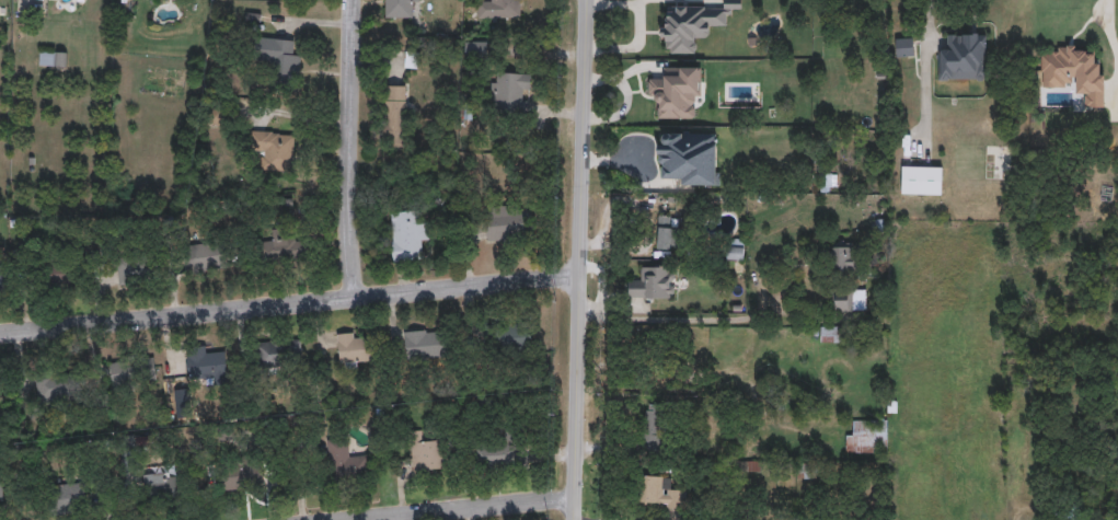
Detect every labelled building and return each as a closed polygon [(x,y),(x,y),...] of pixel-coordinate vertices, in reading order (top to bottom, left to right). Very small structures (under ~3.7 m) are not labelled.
[(384,18),(384,0),(417,0),(417,7),(408,7),(408,18),(384,18)] [(477,18),(477,0),(520,0),(520,18),(477,18)] [(723,7),(723,0),(741,0),(741,9),(729,9),(729,27),(707,26),(707,39),(695,39),(695,53),(661,53),(661,18),(668,18),(669,5),(723,7)] [(940,79),(940,44),(949,44),(949,33),(986,33),(986,79),(940,79)] [(293,39),(292,51),(301,53),(299,83),(275,82),(277,61),(253,60),(255,37),(293,39)] [(895,37),(915,37),(915,56),(895,56),(895,37)] [(465,42),(485,42),(485,55),(465,55),(465,42)] [(39,66),(39,50),(66,50),(66,66),(39,66)] [(700,66),(700,118),(659,118),(659,97),(648,97),(648,78),(660,77),(660,66),(700,66)] [(528,113),(491,112),(492,71),(529,72),(528,113)] [(405,85),(405,145),(395,145),(395,138),(383,138),(383,85),(405,85)] [(293,132),(292,172),(261,171),(262,148),(250,148),(250,131),(293,132)] [(680,185),(680,176),(657,176),(657,132),(718,132),(718,185),(680,185)] [(984,178),(984,145),(1012,145),(1012,178),(984,178)] [(943,195),(901,195),(901,166),(943,166),(943,195)] [(485,208),(526,207),(527,239),(486,240),(485,208)] [(391,259),(390,210),(417,210),(417,221),(428,221),(429,245),(420,245),(420,259),(391,259)] [(658,249),(658,216),(679,216),(679,249),(658,249)] [(283,239),(307,238),(308,257),(261,259),(261,241),(273,240),(273,231),(283,230),(283,239)] [(745,239),(745,259),(727,259),(727,239),(745,239)] [(224,268),(187,271),(185,246),(222,242),(224,268)] [(827,242),(857,242),(857,277),(827,277),(827,242)] [(117,284),(117,257),(157,257),(157,284),(117,284)] [(45,262),(82,262),(82,286),(45,286),(45,262)] [(673,299),(627,299),(627,277),(639,277),(639,266),(673,266),(673,299)] [(866,311),(833,311),(833,288),(866,288),(866,311)] [(484,323),(529,323),(529,349),(484,349),(484,323)] [(819,342),(819,326),(842,326),(842,342),(819,342)] [(445,330),(445,358),(405,358),(405,331),(445,330)] [(338,366),(337,333),(358,332),(359,340),(371,340),(372,363),(338,366)] [(300,339),(301,366),(258,367),(257,342),(300,339)] [(187,353),(227,353),(227,380),(187,380),(187,353)] [(110,361),(158,356),(161,381),(112,385),(110,361)] [(69,402),(36,402),(36,375),(69,375),(69,402)] [(665,404),(664,453),(643,452),(644,404),(665,404)] [(845,452),(845,430),(855,430),(855,419),(886,419),(886,452),(845,452)] [(519,463),(472,465),(471,437),(518,436),(519,463)] [(326,439),(346,437),(348,457),(368,454),(370,475),(332,479),(326,439)] [(411,439),(443,437),(445,470),(412,471),(411,439)] [(265,463),(265,485),(220,485),(220,463),(265,463)] [(639,474),(669,476),(669,487),(687,488),(685,508),(637,506),(639,474)] [(146,477),(184,477),(184,498),(146,498),(146,477)] [(84,483),(84,513),(53,513),(53,483),(84,483)]
